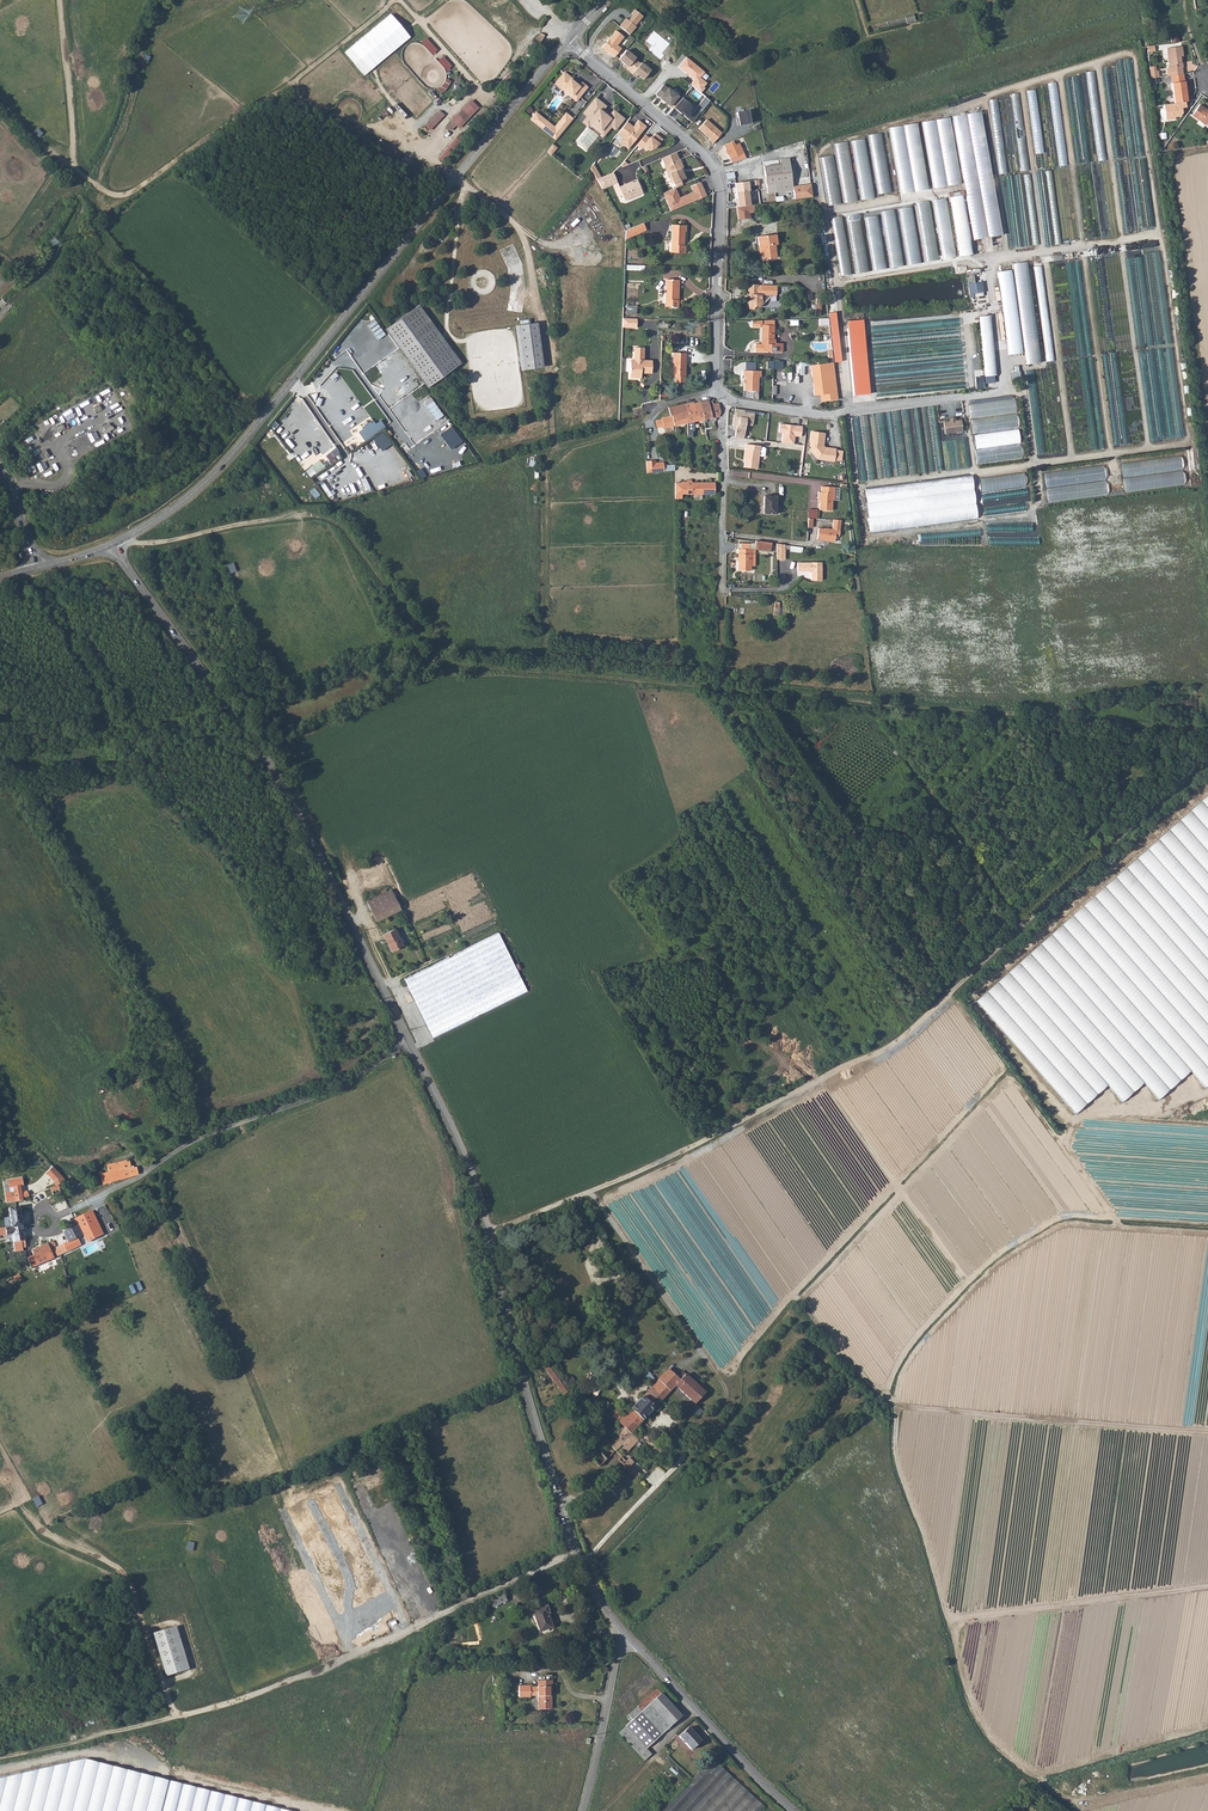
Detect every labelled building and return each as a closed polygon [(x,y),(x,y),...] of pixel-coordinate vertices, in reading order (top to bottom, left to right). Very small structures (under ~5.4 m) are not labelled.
[(627,18),(620,26),(630,35),(637,27),(636,26),(644,16),(636,9),(632,13),(634,14),(629,20),(627,18)] [(391,13),(345,51),(364,75),(410,36),(391,13)] [(902,16),(885,21),(887,27),(911,20),(910,16),(902,16)] [(617,30),(603,47),(607,50),(616,56),(623,48),(618,45),(625,37),(617,30)] [(649,50),(660,60),(664,55),(662,53),(670,44),(654,31),(646,41),(652,46),(649,50)] [(1165,69),(1167,76),(1172,76),(1182,74),(1181,68),(1182,68),(1181,63),(1180,63),(1179,57),(1180,57),(1182,56),(1181,47),(1166,48),(1168,69),(1165,69)] [(627,49),(620,58),(625,63),(624,65),(627,68),(637,57),(627,49)] [(694,80),(691,84),(702,93),(706,88),(705,87),(707,83),(701,77),(705,72),(687,57),(678,67),(694,80)] [(642,62),(633,73),(637,77),(639,74),(644,79),(652,70),(642,62)] [(1098,160),(1106,159),(1095,70),(1087,71),(1098,160)] [(580,84),(565,71),(556,82),(563,87),(564,86),(573,93),(571,94),(576,99),(587,86),(582,81),(580,84)] [(1173,83),(1172,83),(1174,103),(1185,101),(1187,101),(1184,81),(1185,81),(1184,74),(1182,74),(1172,76),(1173,83)] [(664,84),(656,94),(671,106),(679,96),(664,84)] [(1046,168),(1037,89),(1028,90),(1037,168),(1046,168)] [(1011,93),(1021,171),(1029,170),(1020,92),(1011,93)] [(595,97),(584,111),(588,114),(584,120),(589,124),(592,120),(604,130),(602,132),(603,132),(601,134),(603,136),(613,125),(614,126),(617,123),(620,125),(625,118),(615,109),(611,115),(608,114),(604,111),(603,109),(607,104),(604,102),(603,103),(595,97)] [(683,97),(675,107),(682,113),(684,111),(686,114),(685,116),(693,122),(710,101),(706,97),(696,108),(683,97)] [(991,99),(999,174),(1007,173),(999,98),(991,99)] [(459,127),(480,107),(472,99),(451,119),(459,127)] [(1186,107),(1185,101),(1174,103),(1163,104),(1165,120),(1174,119),(1174,117),(1179,116),(1182,113),(1181,108),(1186,107)] [(1067,165),(1060,102),(1052,103),(1059,165),(1067,165)] [(1203,123),(1207,123),(1207,111),(1206,111),(1205,110),(1206,109),(1199,105),(1191,115),(1203,123)] [(425,125),(430,130),(445,114),(441,110),(425,125)] [(736,120),(738,126),(751,123),(748,110),(736,113),(738,120),(736,120)] [(535,111),(529,118),(534,121),(540,114),(535,111)] [(540,114),(534,121),(556,137),(573,117),(566,111),(554,125),(540,114)] [(986,237),(1003,235),(983,111),(966,114),(986,237)] [(986,237),(966,114),(953,116),(973,240),(986,237)] [(961,184),(950,118),(936,120),(947,186),(961,184)] [(709,139),(713,143),(722,133),(707,119),(699,128),(710,138),(709,139)] [(634,127),(628,122),(618,134),(623,138),(632,145),(647,127),(640,120),(634,127)] [(947,186),(936,120),(923,122),(933,189),(947,186)] [(451,121),(446,128),(451,131),(456,125),(451,121)] [(928,190),(917,123),(903,125),(914,192),(928,190)] [(914,192),(903,125),(889,128),(900,194),(914,192)] [(877,194),(892,191),(882,133),(868,135),(877,194)] [(638,145),(637,146),(642,150),(643,148),(647,151),(648,150),(649,151),(656,148),(663,140),(656,134),(652,138),(650,138),(650,139),(646,135),(638,145)] [(362,143),(371,150),(377,144),(368,136),(362,143)] [(453,138),(440,159),(447,163),(460,142),(453,138)] [(629,149),(632,145),(623,138),(620,141),(629,149)] [(874,198),(864,139),(851,141),(861,200),(874,198)] [(66,140),(48,143),(49,148),(55,148),(56,153),(68,151),(66,140)] [(1076,163),(1083,163),(1080,140),(1074,140),(1076,163)] [(729,154),(733,163),(746,159),(740,144),(735,146),(733,141),(725,145),(727,150),(726,151),(728,155),(729,154)] [(844,203),(857,201),(847,142),(834,144),(844,203)] [(551,154),(557,147),(553,144),(547,151),(551,154)] [(664,165),(663,165),(665,170),(669,168),(672,177),(670,181),(675,183),(676,187),(683,184),(681,181),(686,179),(683,171),(681,172),(678,165),(681,163),(679,158),(678,159),(675,152),(661,158),(664,165)] [(841,204),(834,156),(820,158),(828,206),(841,204)] [(780,164),(764,166),(766,183),(768,183),(769,194),(793,190),(788,158),(779,159),(780,164)] [(591,166),(597,178),(601,176),(594,163),(591,166)] [(601,176),(597,178),(603,188),(614,182),(618,181),(613,170),(601,176)] [(733,172),(726,173),(727,180),(735,178),(733,172)] [(629,181),(620,185),(623,193),(625,199),(643,192),(638,179),(630,183),(629,181)] [(620,185),(618,181),(614,182),(619,194),(623,193),(620,185)] [(671,189),(664,192),(671,210),(705,196),(703,192),(704,191),(700,182),(691,185),(694,192),(680,198),(677,190),(673,192),(671,189)] [(735,201),(736,207),(750,205),(746,182),(735,184),(737,201),(735,201)] [(963,195),(949,197),(959,257),(973,255),(963,195)] [(933,200),(943,258),(956,256),(946,198),(933,200)] [(916,203),(925,262),(938,260),(929,201),(916,203)] [(750,205),(736,207),(737,219),(749,218),(748,213),(754,212),(753,205),(750,205)] [(897,209),(906,265),(920,263),(911,207),(897,209)] [(881,211),(890,267),(903,265),(894,209),(881,211)] [(864,218),(873,271),(886,269),(878,215),(864,218)] [(843,217),(832,219),(841,276),(852,275),(843,217)] [(847,222),(855,274),(869,271),(861,220),(847,222)] [(626,230),(625,238),(645,229),(642,222),(631,227),(626,230)] [(671,225),(670,252),(685,252),(685,246),(684,246),(684,233),(686,233),(686,225),(671,225)] [(777,245),(776,235),(757,237),(759,247),(760,247),(762,259),(777,258),(775,245),(777,245)] [(1139,336),(1139,345),(1169,344),(1168,324),(1163,324),(1161,251),(1145,252),(1145,256),(1136,256),(1136,267),(1132,268),(1132,261),(1128,261),(1129,273),(1137,273),(1137,277),(1139,277),(1139,294),(1135,294),(1136,336),(1139,336)] [(1026,364),(1040,362),(1026,262),(1011,264),(1026,364)] [(1047,362),(1055,361),(1041,266),(1033,267),(1047,362)] [(1011,270),(997,272),(1009,355),(1022,353),(1011,270)] [(975,281),(974,273),(968,274),(970,296),(984,295),(983,281),(975,281)] [(665,280),(664,307),(678,308),(679,300),(676,300),(677,280),(665,280)] [(777,295),(777,285),(758,285),(758,284),(750,284),(748,287),(748,294),(750,294),(751,299),(748,302),(748,306),(751,308),(755,308),(756,306),(760,307),(770,297),(770,295),(777,295)] [(460,363),(418,306),(388,329),(430,385),(460,363)] [(837,312),(829,313),(835,362),(843,361),(837,312)] [(996,382),(992,315),(981,315),(985,382),(996,382)] [(636,318),(622,318),(622,327),(636,327),(636,318)] [(755,343),(755,351),(782,352),(782,343),(774,343),(774,339),(772,339),(773,320),(751,320),(751,327),(759,327),(759,324),(761,324),(760,339),(764,339),(764,343),(755,343)] [(846,321),(852,395),(870,394),(863,320),(846,321)] [(537,323),(519,325),(525,369),(543,367),(537,323)] [(630,360),(629,377),(636,377),(637,373),(650,373),(650,360),(642,360),(642,348),(632,348),(632,360),(630,360)] [(685,376),(686,353),(673,353),(673,376),(675,376),(675,383),(684,383),(684,377),(685,376)] [(838,399),(833,362),(810,365),(814,395),(822,394),(823,401),(838,399)] [(744,376),(744,391),(758,391),(758,377),(761,377),(761,371),(743,371),(743,376),(744,376)] [(396,380),(388,385),(394,393),(401,387),(396,380)] [(661,396),(670,396),(670,384),(662,384),(661,396)] [(972,420),(1017,414),(1015,399),(970,404),(972,420)] [(708,400),(700,402),(704,419),(715,417),(714,414),(713,407),(719,406),(718,403),(712,404),(711,402),(709,402),(708,400)] [(687,411),(685,412),(686,423),(704,419),(700,402),(685,405),(687,411)] [(685,404),(668,408),(670,415),(677,413),(685,412),(687,411),(685,405),(685,404)] [(63,412),(67,419),(75,414),(71,407),(63,412)] [(755,412),(735,409),(734,425),(735,426),(737,426),(736,437),(745,438),(747,424),(754,425),(755,412)] [(685,412),(677,413),(679,425),(686,423),(685,412)] [(670,415),(661,417),(662,419),(663,426),(664,428),(679,425),(677,413),(670,415)] [(974,435),(1018,429),(1017,414),(972,420),(974,435)] [(373,420),(359,431),(366,440),(385,425),(380,420),(376,423),(373,420)] [(955,421),(949,422),(944,422),(945,434),(962,432),(961,420),(955,421)] [(125,421),(118,424),(122,431),(128,428),(125,421)] [(103,426),(106,433),(112,429),(109,423),(103,426)] [(780,423),(779,432),(783,432),(782,442),(794,444),(795,436),(801,436),(802,426),(796,425),(796,427),(788,426),(789,424),(780,423)] [(911,473),(971,467),(969,452),(963,453),(961,438),(944,440),(944,447),(941,448),(939,426),(932,427),(933,432),(923,433),(922,430),(917,431),(920,461),(910,462),(911,473)] [(976,450),(1020,444),(1018,429),(974,435),(976,450)] [(811,432),(810,441),(811,441),(810,449),(816,457),(819,455),(827,456),(826,459),(834,460),(836,448),(828,447),(828,449),(823,448),(821,446),(822,443),(823,443),(824,432),(812,431),(812,432),(811,432)] [(34,452),(42,449),(38,441),(30,444),(34,452)] [(746,449),(744,466),(757,468),(759,456),(763,456),(765,455),(765,449),(764,447),(760,447),(760,445),(745,443),(745,448),(746,449)] [(976,450),(978,463),(1022,458),(1020,444),(976,450)] [(341,456),(334,446),(323,453),(331,464),(341,456)] [(531,456),(530,465),(538,466),(539,456),(531,456)] [(1181,456),(1122,462),(1125,490),(1185,484),(1183,470),(1181,456)] [(654,459),(645,459),(645,471),(662,471),(662,464),(654,464),(654,461),(654,459)] [(311,477),(324,466),(319,460),(306,470),(311,477)] [(1107,467),(1089,466),(1089,481),(1088,494),(1106,495),(1107,467)] [(877,475),(864,476),(863,469),(859,469),(860,479),(884,478),(883,472),(876,473),(877,475)] [(981,489),(1026,486),(1025,474),(981,476),(981,489)] [(971,476),(866,488),(867,502),(973,489),(971,476)] [(687,482),(675,482),(675,498),(681,498),(681,494),(691,494),(714,494),(714,482),(691,483),(691,480),(687,480),(687,482)] [(321,485),(329,496),(332,494),(324,483),(321,485)] [(821,491),(817,491),(817,497),(819,497),(819,509),(831,510),(831,500),(834,500),(834,486),(821,486),(821,491)] [(975,504),(973,489),(867,502),(869,517),(975,504)] [(1024,489),(983,492),(983,501),(1025,498),(1024,489)] [(764,494),(764,512),(777,512),(777,495),(764,494)] [(985,513),(1023,508),(1022,498),(984,504),(985,513)] [(975,504),(869,517),(871,531),(977,518),(975,504)] [(840,520),(833,519),(833,529),(824,528),(824,529),(818,528),(817,539),(835,542),(835,536),(839,536),(840,520)] [(1033,537),(1031,519),(987,523),(989,541),(1033,537)] [(771,542),(755,540),(755,549),(771,551),(771,542)] [(784,544),(776,543),(776,558),(784,558),(784,544)] [(737,561),(737,570),(751,570),(751,566),(751,549),(750,549),(739,548),(739,561),(737,561)] [(822,563),(798,562),(798,571),(811,571),(811,581),(822,581),(822,563)] [(976,1001),(1074,1116),(1105,1087),(1120,1104),(1143,1085),(1158,1101),(1190,1073),(1205,1088),(1207,1085),(1207,794),(976,1001)] [(369,900),(381,895),(377,888),(366,894),(369,900)] [(369,900),(367,901),(376,921),(401,910),(391,890),(381,895),(369,900)] [(383,935),(391,951),(403,946),(394,930),(383,935)] [(405,980),(433,1037),(454,1026),(517,996),(527,991),(499,934),(405,980)] [(109,1173),(133,1167),(133,1165),(131,1166),(129,1159),(107,1165),(109,1171),(103,1173),(100,1174),(101,1178),(110,1176),(109,1173)] [(65,1179),(53,1166),(46,1173),(53,1181),(56,1186),(60,1183),(65,1179)] [(113,1181),(139,1175),(137,1170),(136,1166),(133,1167),(109,1173),(110,1176),(101,1178),(102,1184),(113,1181)] [(173,1176),(183,1172),(181,1167),(171,1170),(173,1176)] [(3,1182),(7,1203),(23,1200),(23,1199),(29,1196),(27,1192),(22,1194),(21,1186),(23,1186),(21,1178),(3,1182)] [(12,1229),(23,1228),(20,1207),(16,1208),(9,1209),(10,1217),(4,1218),(5,1227),(11,1226),(12,1229)] [(57,1248),(60,1255),(81,1244),(86,1241),(87,1243),(103,1236),(92,1212),(74,1220),(77,1226),(63,1232),(68,1242),(57,1248)] [(5,1227),(0,1228),(0,1237),(13,1235),(15,1252),(23,1251),(23,1248),(26,1248),(23,1228),(12,1229),(11,1226),(5,1227)] [(60,1255),(57,1248),(50,1251),(50,1249),(56,1246),(53,1241),(32,1251),(34,1255),(27,1258),(32,1268),(38,1265),(60,1255)] [(549,1360),(541,1364),(563,1394),(570,1390),(549,1360)] [(654,1389),(661,1400),(675,1386),(694,1403),(704,1392),(684,1374),(681,1371),(678,1374),(681,1377),(679,1379),(668,1369),(658,1379),(660,1383),(654,1389)] [(643,1374),(648,1381),(653,1378),(647,1370),(643,1374)] [(608,1443),(616,1450),(622,1444),(624,1445),(623,1447),(627,1451),(637,1439),(631,1433),(660,1401),(661,1400),(654,1389),(651,1386),(618,1421),(624,1427),(608,1443)] [(641,1435),(646,1440),(645,1441),(653,1449),(654,1448),(659,1452),(663,1448),(644,1432),(641,1435)] [(600,1451),(592,1458),(600,1466),(607,1458),(600,1451)] [(626,1464),(624,1465),(636,1477),(641,1473),(622,1455),(619,1458),(626,1464)] [(506,1600),(502,1593),(488,1599),(492,1607),(506,1600)] [(552,1627),(552,1625),(549,1617),(546,1618),(545,1614),(547,1612),(549,1612),(546,1606),(532,1611),(535,1619),(539,1632),(552,1627)] [(176,1626),(153,1633),(165,1675),(188,1669),(176,1626)] [(528,1691),(528,1681),(518,1680),(518,1693),(528,1693),(528,1691)] [(537,1691),(536,1680),(528,1681),(528,1691),(537,1691)] [(537,1709),(548,1709),(547,1692),(551,1692),(552,1692),(551,1680),(536,1680),(537,1691),(537,1709)] [(656,1688),(626,1715),(631,1720),(640,1712),(660,1735),(681,1716),(656,1688)] [(631,1720),(625,1726),(645,1748),(660,1735),(640,1712),(631,1720)] [(645,1748),(625,1726),(618,1732),(645,1760),(651,1754),(645,1748)] [(688,1727),(678,1736),(690,1749),(700,1740),(688,1727)] [(696,1774),(663,1810),(759,1810),(763,1807),(741,1787),(711,1758),(696,1774)] [(167,1784),(81,1763),(0,1780),(0,1810),(161,1810),(167,1784)] [(167,1784),(161,1810),(279,1810),(167,1784)]
